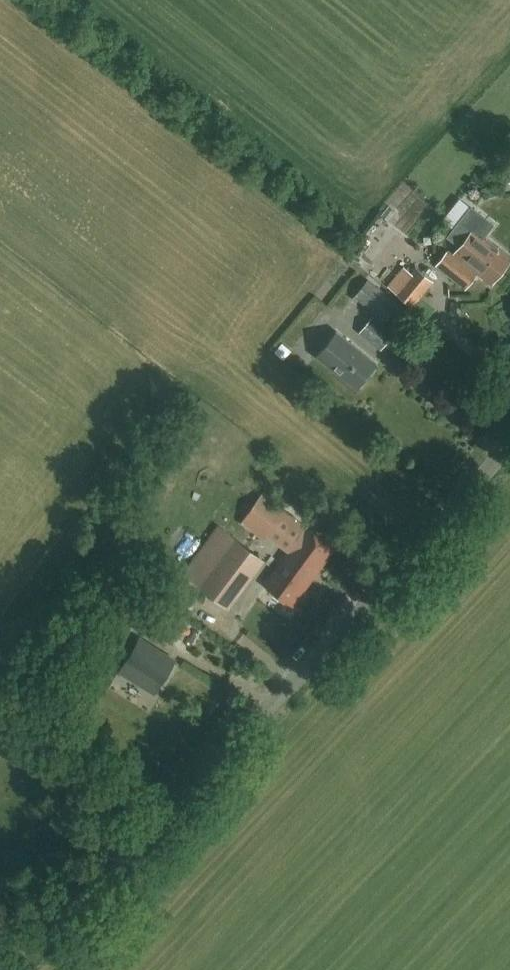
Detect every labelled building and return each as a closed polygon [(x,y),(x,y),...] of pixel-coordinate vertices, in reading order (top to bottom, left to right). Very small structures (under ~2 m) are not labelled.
[(509,259),(509,257),(473,228),(453,253),(491,283),(509,259)] [(408,306),(409,305),(417,295),(429,281),(412,267),(409,271),(403,266),(386,287),(391,292),(408,306)] [(389,316),(399,324),(406,329),(413,320),(398,308),(399,305),(367,279),(353,296),(386,321),(389,316)] [(380,350),(394,333),(372,316),(358,332),(380,350)] [(356,388),(376,363),(336,330),(316,356),(356,388)] [(292,604),(334,548),(261,496),(242,523),(262,537),(265,534),(287,550),(263,582),(292,604)] [(229,608),(264,559),(217,525),(181,573),(229,608)] [(165,598),(164,599),(154,592),(140,613),(150,620),(146,626),(160,635),(172,643),(189,617),(176,609),(178,606),(165,598)] [(154,692),(174,660),(139,639),(120,671),(154,692)]
